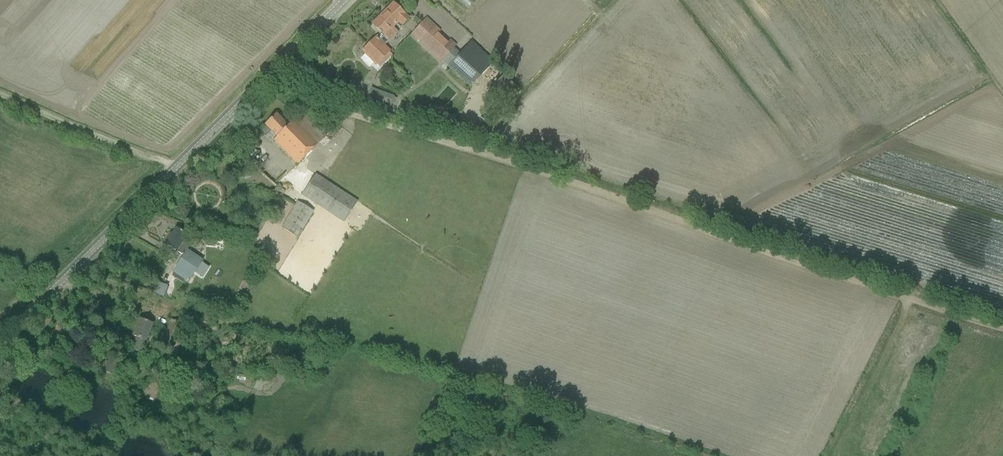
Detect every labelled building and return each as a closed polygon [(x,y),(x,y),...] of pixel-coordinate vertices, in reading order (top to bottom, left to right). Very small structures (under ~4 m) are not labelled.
[(393,3),(372,24),(380,32),(379,33),(380,33),(362,51),(379,68),(392,55),(384,46),(398,32),(393,27),(399,21),(402,25),(409,18),(393,3)] [(419,42),(441,62),(456,45),(450,39),(447,42),(438,33),(440,30),(426,18),(415,30),(423,37),(419,42)] [(490,66),(467,45),(449,66),(471,86),(490,66)] [(493,80),(502,88),(509,80),(500,72),(493,80)] [(440,104),(449,93),(441,86),(431,98),(440,104)] [(368,98),(387,105),(390,106),(394,96),(371,88),(368,98)] [(273,140),(280,147),(297,164),(326,136),(302,112),(287,126),(276,115),(265,125),(277,137),(273,140)] [(301,195),(317,205),(344,223),(357,202),(315,174),(301,195)] [(280,229),(297,238),(313,211),(296,201),(280,229)] [(168,237),(164,244),(182,255),(178,261),(173,268),(177,270),(185,276),(191,279),(195,272),(202,262),(186,251),(194,238),(187,233),(186,234),(176,228),(169,237),(168,237)] [(141,353),(152,324),(139,319),(133,336),(136,337),(132,349),(141,353)] [(162,346),(174,350),(185,323),(173,319),(162,346)] [(149,398),(156,402),(167,382),(161,378),(157,384),(151,380),(144,392),(151,396),(149,398)]
